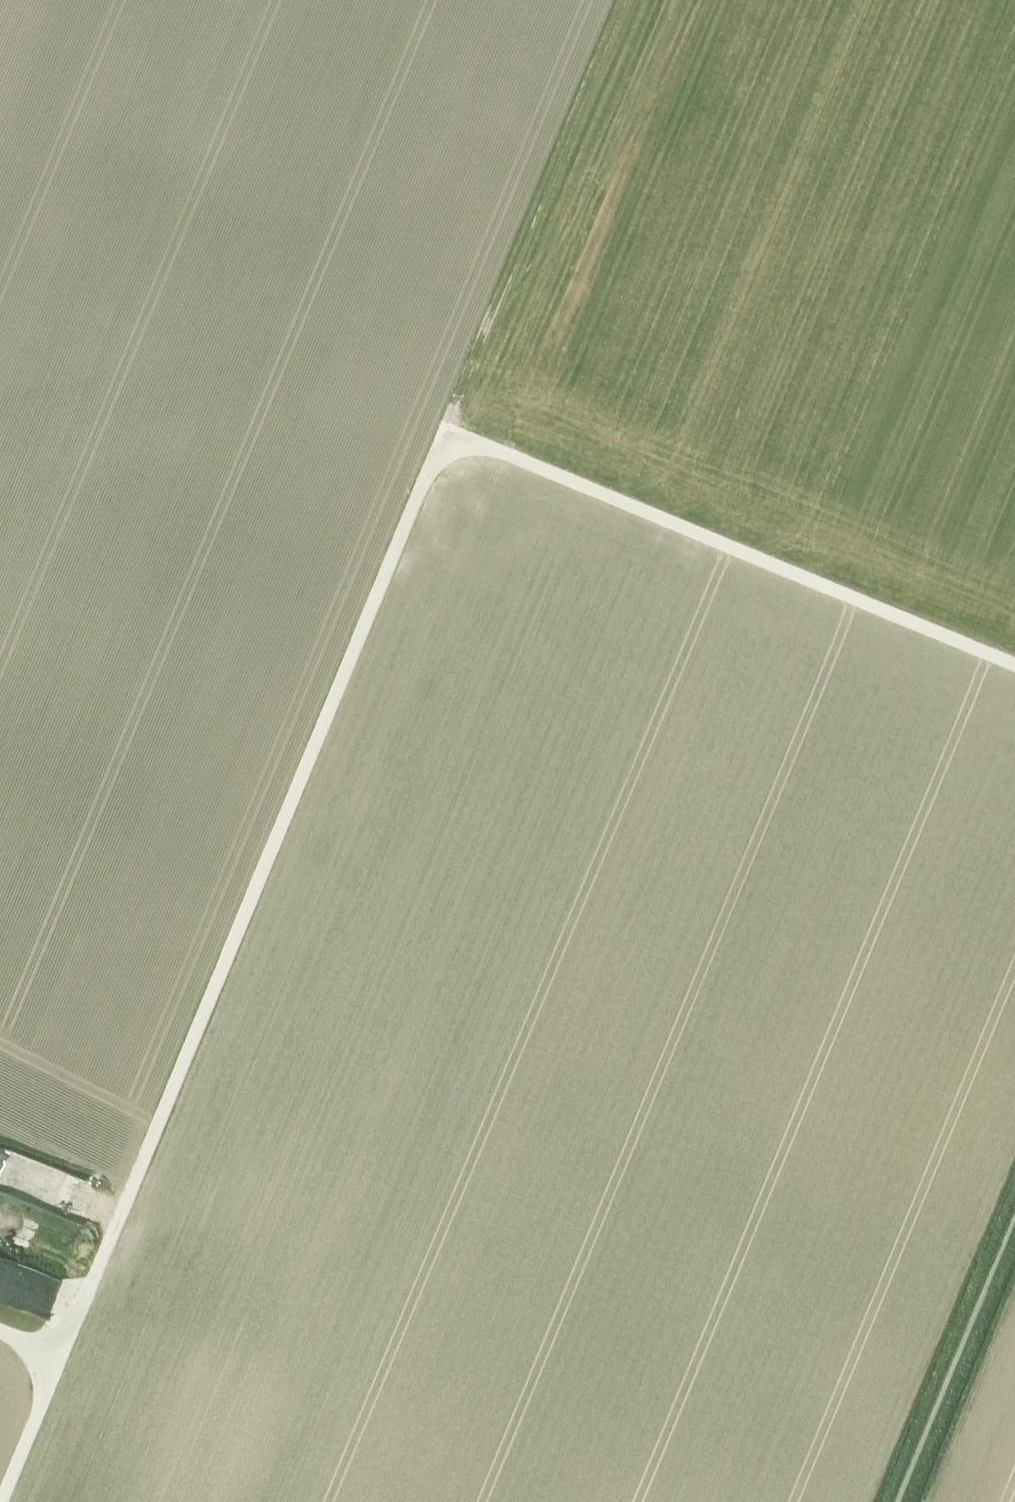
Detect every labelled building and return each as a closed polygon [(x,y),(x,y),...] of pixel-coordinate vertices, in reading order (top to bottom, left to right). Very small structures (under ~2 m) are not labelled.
[(65,1279),(0,1253),(0,1297),(50,1316),(65,1279)]
